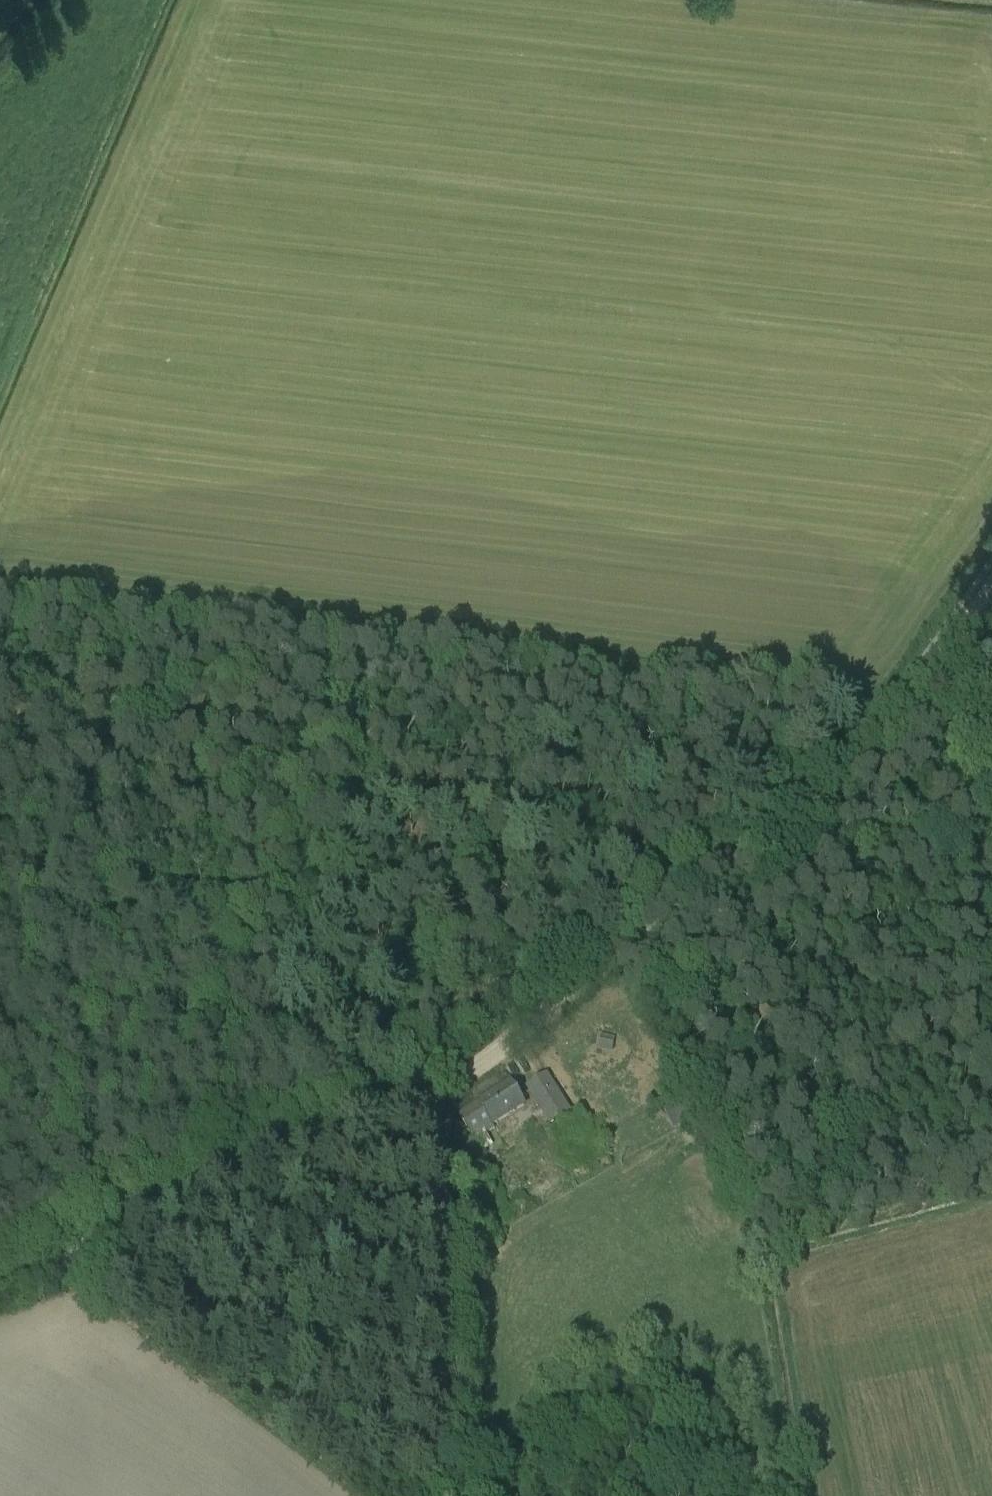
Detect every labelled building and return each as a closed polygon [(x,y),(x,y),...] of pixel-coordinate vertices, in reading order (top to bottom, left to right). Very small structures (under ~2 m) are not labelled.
[(524,1088),(541,1115),(536,1118),(542,1126),(546,1124),(548,1126),(570,1113),(546,1074),(524,1088)] [(524,1107),(521,1102),(510,1085),(459,1117),(473,1139),(480,1151),(491,1144),(483,1132),(524,1107)] [(686,1121),(671,1092),(656,1100),(671,1128),(686,1121)]
